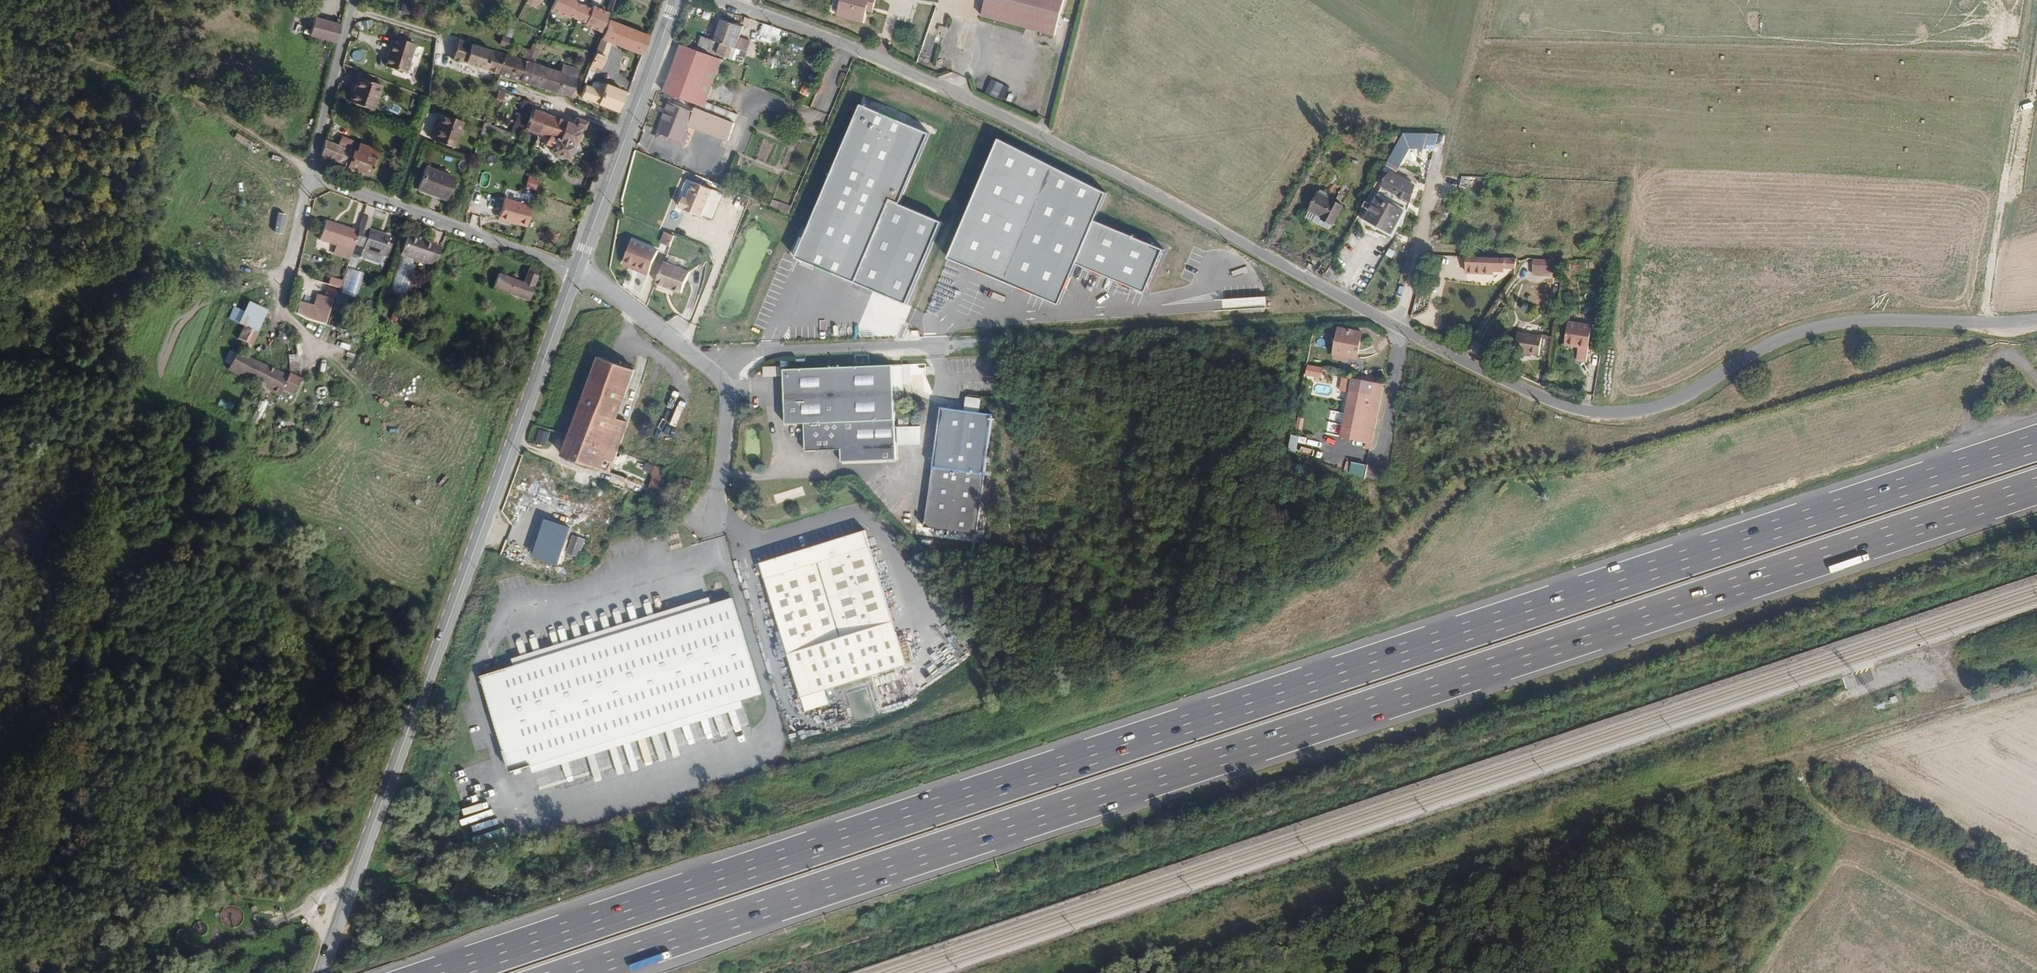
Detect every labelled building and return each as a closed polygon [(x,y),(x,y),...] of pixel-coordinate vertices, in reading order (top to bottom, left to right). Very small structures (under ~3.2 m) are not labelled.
[(609,9),(580,0),(554,0),(550,12),(602,29),(609,9)] [(879,0),(846,0),(842,17),(868,24),(872,11),(873,6),(877,7),(879,0)] [(1065,0),(988,0),(984,18),(1055,38),(1065,0)] [(334,45),(339,27),(313,18),(307,36),(334,45)] [(748,27),(751,20),(743,18),(741,24),(748,27)] [(639,57),(647,38),(605,21),(599,39),(629,52),(639,57)] [(747,45),(737,40),(740,31),(719,22),(711,44),(705,42),(701,52),(722,60),(731,64),(734,56),(741,60),(747,45)] [(765,23),(761,34),(778,40),(782,30),(765,23)] [(533,47),(539,34),(535,33),(529,45),(533,47)] [(394,35),(384,64),(408,72),(417,43),(394,35)] [(499,74),(506,54),(460,38),(453,57),(499,74)] [(701,52),(705,42),(701,40),(697,50),(701,52)] [(528,59),(533,47),(529,45),(521,42),(515,55),(528,59)] [(705,105),(722,61),(681,45),(662,92),(693,105),(692,108),(693,109),(702,113),(705,105)] [(635,68),(639,57),(629,52),(625,63),(635,68)] [(524,83),(531,64),(506,54),(499,74),(524,83)] [(631,80),(635,68),(625,63),(620,76),(631,80)] [(536,88),(543,68),(531,64),(524,83),(536,88)] [(570,91),(577,72),(562,66),(559,74),(543,68),(536,88),(571,100),(574,92),(570,91)] [(373,103),(381,81),(360,72),(351,94),(373,103)] [(1004,100),(1010,86),(993,79),(987,92),(1004,100)] [(496,95),(499,87),(495,85),(489,83),(486,91),(496,95)] [(503,98),(506,90),(499,87),(496,95),(503,98)] [(613,114),(621,94),(603,87),(601,94),(583,87),(578,101),(613,114)] [(520,133),(533,102),(523,98),(510,129),(520,133)] [(718,140),(725,122),(709,115),(702,113),(693,109),(691,113),(668,104),(654,140),(681,151),(689,133),(686,132),(687,128),(718,140)] [(709,115),(712,107),(705,105),(702,113),(709,115)] [(861,105),(796,257),(856,282),(890,203),(892,198),(899,201),(927,134),(861,105)] [(539,132),(546,113),(534,107),(526,126),(539,132)] [(725,122),(728,114),(712,107),(709,115),(725,122)] [(449,144),(458,120),(439,113),(430,137),(449,144)] [(585,132),(588,126),(576,121),(575,125),(546,113),(539,132),(544,134),(540,144),(550,148),(548,153),(553,156),(551,159),(558,161),(559,159),(566,162),(580,130),(585,132)] [(349,146),(354,135),(340,129),(336,140),(349,146)] [(336,140),(322,134),(318,150),(322,152),(368,170),(378,146),(354,135),(349,146),(336,140)] [(1107,194),(999,136),(948,259),(1061,304),(1077,263),(1143,292),(1162,248),(1096,219),(1107,194)] [(1393,235),(1409,205),(1412,189),(1391,177),(1397,165),(1398,166),(1407,151),(1433,151),(1437,136),(1400,136),(1380,173),(1387,177),(1365,219),(1393,235)] [(442,196),(450,174),(423,164),(414,185),(442,196)] [(537,189),(539,181),(529,178),(527,187),(537,189)] [(698,222),(710,196),(691,187),(684,204),(680,203),(676,212),(698,222)] [(1341,210),(1320,197),(1310,213),(1315,216),(1323,221),(1322,223),(1329,228),(1330,228),(1341,210)] [(525,226),(531,205),(503,198),(498,216),(510,219),(509,222),(525,226)] [(938,223),(890,203),(856,282),(905,303),(938,223)] [(368,229),(372,219),(363,216),(359,226),(368,229)] [(1322,223),(1323,221),(1315,216),(1311,223),(1326,232),(1329,228),(1322,223)] [(353,245),(358,230),(325,219),(318,238),(335,244),(351,250),(353,245)] [(387,242),(389,237),(368,229),(359,226),(353,245),(363,248),(367,250),(382,255),(383,255),(387,242)] [(666,231),(661,242),(671,245),(675,235),(666,231)] [(434,268),(441,248),(408,237),(401,255),(434,268)] [(387,257),(392,243),(387,242),(383,255),(387,257)] [(630,270),(656,280),(659,271),(667,252),(641,242),(630,270)] [(350,253),(351,250),(335,244),(332,253),(348,259),(350,253)] [(360,257),(363,248),(353,245),(351,250),(350,253),(360,257)] [(382,255),(367,250),(364,257),(379,262),(382,255)] [(1562,275),(1565,260),(1534,259),(1533,274),(1562,275)] [(1498,272),(1499,262),(1459,261),(1458,276),(1488,277),(1488,271),(1498,272)] [(357,299),(364,273),(348,268),(341,292),(339,292),(334,310),(343,312),(348,296),(357,299)] [(629,272),(655,282),(656,280),(630,270),(629,272)] [(677,297),(684,281),(659,271),(656,280),(655,282),(653,287),(662,291),(663,289),(669,292),(668,293),(677,297)] [(528,301),(538,277),(527,272),(524,278),(515,274),(513,278),(498,272),(492,287),(528,301)] [(325,295),(337,298),(342,280),(330,277),(325,295)] [(324,324),(331,301),(317,295),(314,306),(299,303),(297,313),(307,319),(324,324)] [(1224,309),(1266,308),(1266,297),(1224,298),(1224,309)] [(1586,360),(1592,325),(1569,322),(1565,344),(1580,346),(1578,359),(1586,360)] [(1359,357),(1365,331),(1345,327),(1340,353),(1359,357)] [(281,380),(240,358),(252,334),(238,328),(232,341),(236,343),(221,372),(273,399),(276,394),(286,400),(294,383),(294,381),(283,376),(281,380)] [(1538,355),(1541,334),(1516,330),(1513,351),(1538,355)] [(290,370),(299,370),(299,355),(290,355),(290,370)] [(605,479),(642,379),(594,361),(558,461),(605,479)] [(1308,365),(1307,375),(1322,377),(1323,366),(1308,365)] [(898,367),(777,371),(779,425),(786,430),(786,426),(798,426),(799,436),(799,452),(819,452),(834,452),(835,463),(891,462),(889,394),(899,394),(898,367)] [(1375,439),(1386,380),(1355,374),(1344,433),(1370,438),(1375,439)] [(967,395),(965,409),(980,412),(982,398),(967,395)] [(974,535),(988,415),(936,408),(930,454),(927,456),(926,466),(929,468),(922,529),(974,535)] [(899,425),(898,443),(921,444),(922,426),(899,425)] [(916,476),(916,446),(899,446),(899,476),(916,476)] [(645,504),(657,474),(648,470),(635,500),(645,504)] [(683,492),(686,485),(678,481),(675,489),(683,492)] [(742,517),(734,510),(730,514),(738,521),(742,517)] [(568,539),(541,530),(534,553),(560,561),(568,539)] [(586,539),(573,534),(566,552),(579,557),(586,539)] [(899,670),(859,534),(754,566),(798,715),(821,708),(817,695),(899,670)] [(879,569),(886,566),(882,555),(875,558),(879,569)] [(724,603),(471,679),(501,774),(753,699),(724,603)]
